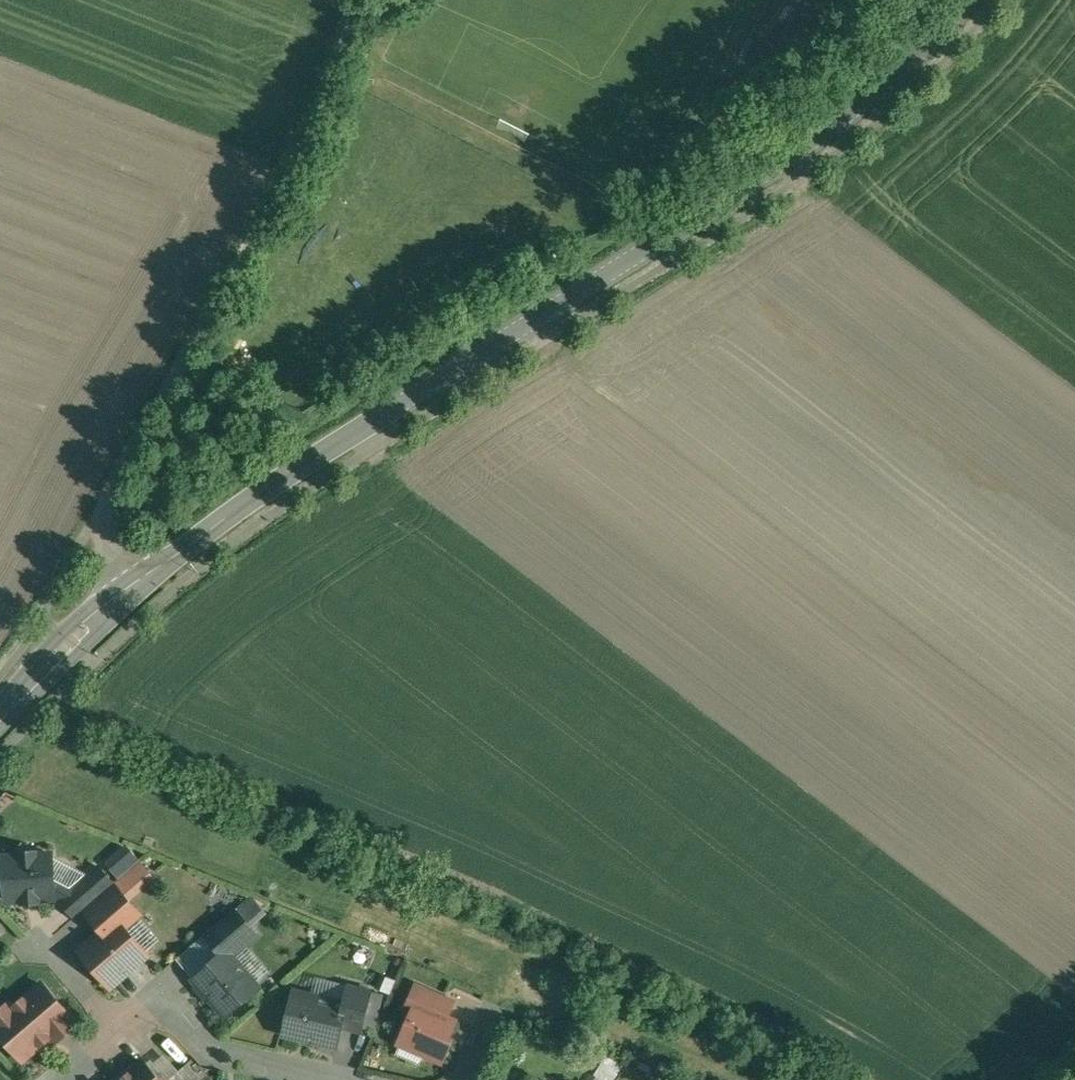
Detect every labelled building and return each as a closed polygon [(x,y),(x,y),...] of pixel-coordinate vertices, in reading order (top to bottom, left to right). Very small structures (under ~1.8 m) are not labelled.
[(37,851),(19,852),(20,856),(4,857),(7,899),(23,898),(23,902),(40,901),(40,897),(55,896),(55,894),(54,876),(52,853),(37,855),(37,851)] [(63,898),(61,899),(76,916),(84,908),(114,882),(100,866),(75,887),(63,898)] [(75,887),(54,876),(55,894),(63,898),(75,887)] [(114,882),(84,908),(101,927),(100,933),(117,919),(124,926),(140,912),(114,882)] [(235,908),(205,934),(222,953),(227,949),(233,955),(257,934),(235,908)] [(100,933),(81,950),(92,963),(91,963),(99,972),(111,985),(148,953),(124,926),(117,919),(100,933)] [(222,953),(194,978),(200,985),(208,995),(209,995),(226,1014),(259,985),(233,955),(227,949),(222,953)] [(15,1007),(11,1002),(0,1011),(0,1031),(24,1058),(52,1034),(56,1040),(76,1022),(42,983),(15,1007)] [(371,990),(350,985),(346,1002),(347,1003),(342,1025),(361,1030),(371,990)] [(453,1001),(417,985),(409,1002),(415,1005),(416,1004),(447,1017),(453,1001)] [(346,1002),(295,990),(285,1033),(337,1045),(342,1025),(347,1003),(346,1002)] [(447,1017),(416,1004),(415,1005),(400,1041),(443,1060),(452,1040),(445,1037),(447,1033),(450,1033),(455,1020),(447,1017)] [(595,1079),(617,1079),(628,1063),(613,1053),(595,1079)] [(125,1076),(122,1073),(115,1079),(116,1079),(161,1079),(144,1060),(125,1076)]
